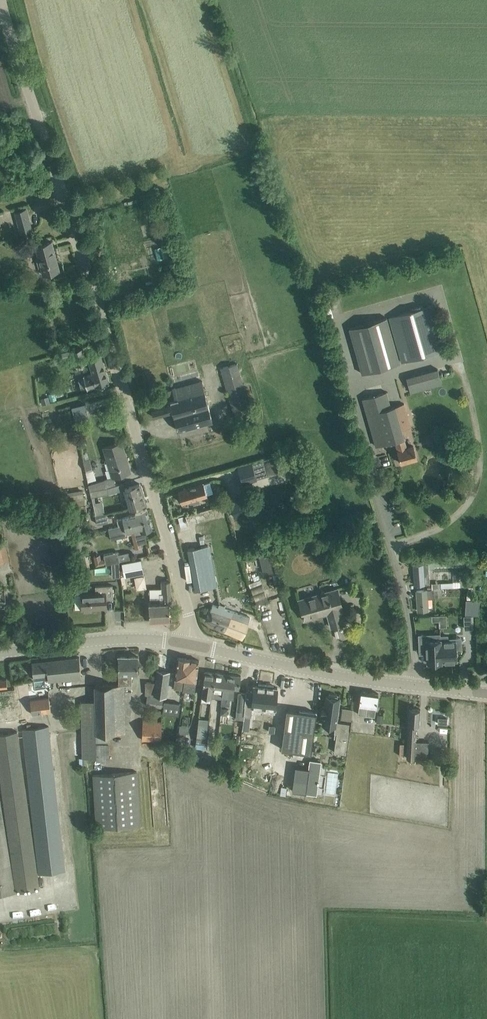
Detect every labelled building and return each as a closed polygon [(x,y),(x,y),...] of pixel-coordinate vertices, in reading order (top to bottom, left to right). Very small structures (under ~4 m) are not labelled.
[(32,230),(26,209),(15,211),(21,233),(32,230)] [(51,241),(36,245),(39,257),(37,257),(39,267),(41,266),(44,274),(59,270),(51,241)] [(445,349),(432,305),(390,317),(402,361),(445,349)] [(362,373),(400,363),(387,317),(350,328),(362,373)] [(89,362),(88,358),(85,359),(82,348),(72,351),(76,366),(89,362)] [(88,358),(89,362),(92,373),(83,376),(87,388),(96,386),(109,383),(100,354),(100,355),(88,358)] [(251,409),(244,385),(238,363),(238,362),(220,367),(233,414),(251,409)] [(442,383),(438,368),(407,377),(411,392),(442,383)] [(194,393),(151,406),(154,417),(173,412),(178,430),(212,421),(203,386),(193,389),(194,393)] [(386,391),(372,395),(363,398),(376,445),(387,442),(387,443),(395,440),(398,450),(397,450),(401,463),(417,459),(413,445),(407,447),(402,429),(409,427),(403,403),(391,406),(386,391)] [(121,441),(112,444),(104,446),(112,476),(121,474),(131,471),(121,441)] [(252,461),(238,465),(243,482),(256,479),(256,478),(268,474),(264,458),(252,462),(252,461)] [(98,480),(89,483),(90,490),(107,487),(105,478),(98,480)] [(209,481),(204,483),(178,490),(182,502),(191,500),(213,493),(209,481)] [(140,483),(130,486),(125,488),(131,508),(146,504),(140,483)] [(107,487),(90,490),(91,496),(109,493),(107,487)] [(235,517),(249,513),(244,498),(231,502),(235,517)] [(185,514),(189,525),(225,514),(222,503),(185,514)] [(147,509),(137,511),(135,512),(136,514),(117,519),(119,526),(149,518),(147,509)] [(107,512),(95,515),(97,523),(109,520),(107,512)] [(119,526),(108,528),(111,539),(127,535),(126,531),(134,529),(137,544),(147,542),(144,531),(152,529),(149,518),(119,526)] [(6,543),(5,538),(0,539),(0,562),(10,561),(6,543)] [(210,544),(188,549),(190,559),(196,590),(218,586),(210,544)] [(104,554),(106,564),(120,561),(118,551),(104,554)] [(125,575),(144,571),(141,558),(122,561),(125,575)] [(430,584),(428,563),(413,564),(415,585),(430,584)] [(151,601),(149,602),(149,610),(150,620),(170,619),(169,601),(171,601),(170,580),(161,581),(161,586),(153,587),(150,587),(151,597),(151,601)] [(113,589),(113,585),(95,586),(96,593),(81,594),(75,594),(75,609),(82,608),(84,608),(85,610),(91,610),(91,608),(106,607),(106,599),(113,599),(113,589)] [(343,608),(340,599),(337,588),(299,599),(305,619),(327,613),(331,626),(345,623),(341,609),(343,608)] [(442,596),(442,588),(433,589),(417,590),(418,610),(428,610),(427,597),(442,596)] [(213,604),(206,619),(216,624),(215,626),(232,634),(243,639),(250,617),(248,616),(224,608),(225,606),(220,604),(219,606),(213,604)] [(441,661),(440,639),(431,639),(431,634),(419,635),(420,650),(427,650),(427,663),(442,662),(442,661),(441,661)] [(457,660),(456,640),(447,641),(447,635),(440,635),(440,639),(441,661),(442,661),(457,660)] [(138,673),(138,666),(138,656),(118,656),(118,684),(124,684),(131,684),(131,673),(138,673)] [(32,662),(33,672),(34,679),(49,678),(49,680),(81,677),(79,657),(32,662)] [(186,685),(190,658),(178,657),(174,688),(183,689),(184,685),(186,685)] [(199,660),(190,658),(186,685),(184,685),(183,689),(183,690),(195,691),(199,660)] [(157,670),(155,681),(154,694),(166,696),(170,671),(157,670)] [(213,691),(215,672),(205,671),(201,695),(212,696),(213,691)] [(222,704),(225,673),(215,672),(213,691),(216,691),(216,696),(213,696),(212,703),(213,703),(213,704),(214,704),(212,724),(219,725),(221,705),(222,705),(222,704)] [(239,689),(241,675),(225,673),(222,704),(230,705),(231,696),(233,697),(234,689),(239,689)] [(154,695),(154,694),(155,681),(145,681),(145,694),(147,695),(146,704),(163,707),(164,697),(154,695)] [(247,689),(244,714),(251,714),(253,706),(264,707),(267,684),(259,683),(259,685),(255,684),(254,690),(247,689)] [(124,732),(124,684),(118,684),(95,684),(95,699),(96,741),(108,741),(108,732),(124,732)] [(267,684),(264,707),(275,709),(278,687),(274,687),(274,685),(267,684)] [(376,707),(378,693),(361,690),(358,713),(375,716),(376,707)] [(237,710),(236,718),(243,719),(244,711),(245,706),(246,692),(239,691),(237,710)] [(345,753),(349,723),(336,721),(340,697),(337,697),(338,695),(329,694),(329,696),(326,696),(325,705),(323,705),(322,713),(324,714),(322,723),(335,725),(334,732),(337,732),(334,751),(345,753)] [(50,697),(31,700),(33,713),(51,711),(50,697)] [(96,743),(96,741),(95,699),(81,701),(82,757),(96,757),(96,743)] [(180,702),(165,700),(163,712),(178,715),(180,702)] [(416,741),(417,724),(419,724),(419,718),(420,708),(409,708),(408,718),(407,741),(406,757),(420,757),(421,741),(416,741)] [(311,753),(317,713),(286,709),(281,749),(311,753)] [(199,717),(196,742),(206,743),(209,718),(199,717)] [(161,740),(162,720),(143,720),(142,740),(161,740)] [(189,732),(189,725),(180,724),(178,739),(176,739),(175,744),(185,745),(186,732),(189,732)] [(22,728),(38,864),(39,874),(66,871),(65,861),(48,725),(22,728)] [(16,892),(40,888),(18,731),(0,733),(0,778),(16,892)] [(109,742),(108,742),(96,743),(96,757),(96,761),(110,761),(109,742)] [(216,751),(205,750),(204,757),(215,758),(216,751)] [(296,763),(292,787),(307,789),(307,788),(317,790),(320,766),(316,765),(317,763),(320,764),(321,758),(311,757),(310,765),(296,763)] [(92,774),(95,828),(140,825),(137,771),(92,774)] [(16,892),(5,825),(4,826),(0,801),(0,894),(16,892)]
